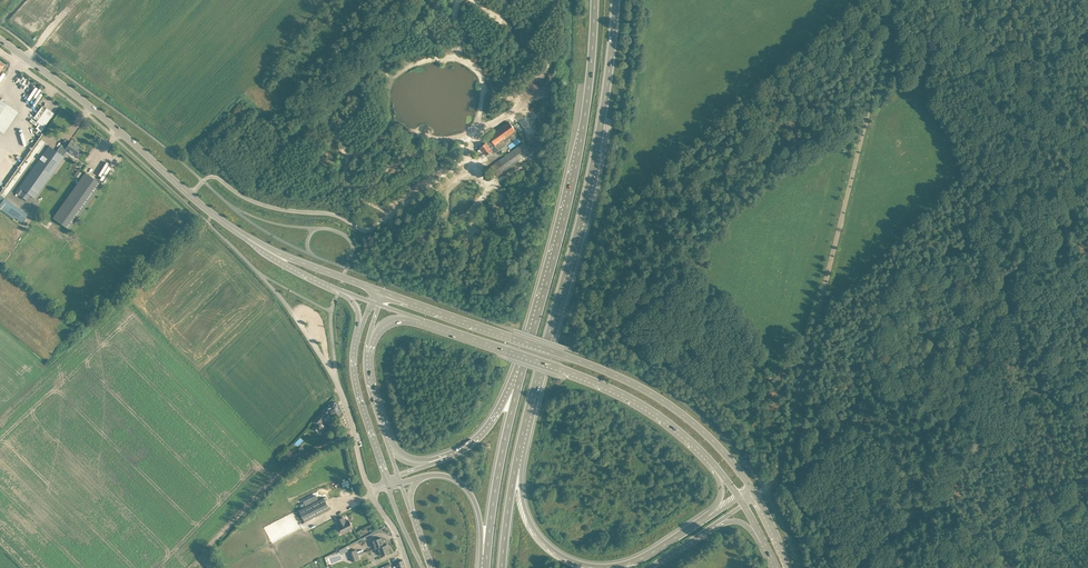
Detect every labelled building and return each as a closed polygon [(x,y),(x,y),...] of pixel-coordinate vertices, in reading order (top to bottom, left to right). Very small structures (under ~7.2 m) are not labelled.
[(24,74),(19,80),(23,83),(28,78),(24,74)] [(4,133),(18,112),(0,100),(0,131),(4,133)] [(46,107),(36,121),(44,127),(54,113),(46,107)] [(481,148),(478,150),(482,157),(486,155),(491,151),(492,151),(493,152),(497,149),(498,151),(500,149),(506,145),(502,140),(507,136),(516,130),(509,121),(489,136),(490,138),(491,139),(487,142),(486,141),(482,143),(483,145),(480,147),(481,148)] [(49,146),(15,192),(27,200),(30,195),(34,198),(64,157),(63,156),(68,150),(75,155),(78,157),(78,158),(82,152),(82,153),(79,151),(81,148),(70,141),(65,148),(61,145),(56,151),(49,146)] [(526,141),(495,164),(490,167),(497,176),(533,151),(526,141)] [(85,172),(53,217),(70,229),(102,184),(85,172)] [(0,204),(0,209),(13,218),(14,217),(22,222),(28,214),(4,197),(0,204)] [(494,202),(490,206),(494,211),(498,207),(494,202)] [(330,406),(326,408),(330,416),(330,417),(335,415),(336,416),(340,414),(341,416),(344,414),(340,405),(337,406),(336,402),(330,405),(330,406)] [(330,416),(326,408),(314,422),(316,424),(313,427),(320,434),(327,427),(321,422),(324,419),(326,420),(330,416)] [(288,448),(281,457),(286,462),(294,453),(288,448)] [(316,495),(303,501),(304,502),(306,506),(318,499),(316,495)] [(324,497),(299,510),(305,522),(330,509),(324,497)] [(344,516),(337,520),(339,524),(338,525),(342,533),(354,528),(349,519),(346,521),(344,516)] [(381,537),(373,540),(373,542),(372,542),(373,544),(373,545),(374,545),(376,550),(378,549),(378,552),(379,551),(381,556),(390,553),(387,544),(384,545),(381,537)] [(356,549),(348,552),(352,561),(360,559),(356,549)] [(398,561),(396,562),(398,567),(406,567),(403,560),(398,561)]
